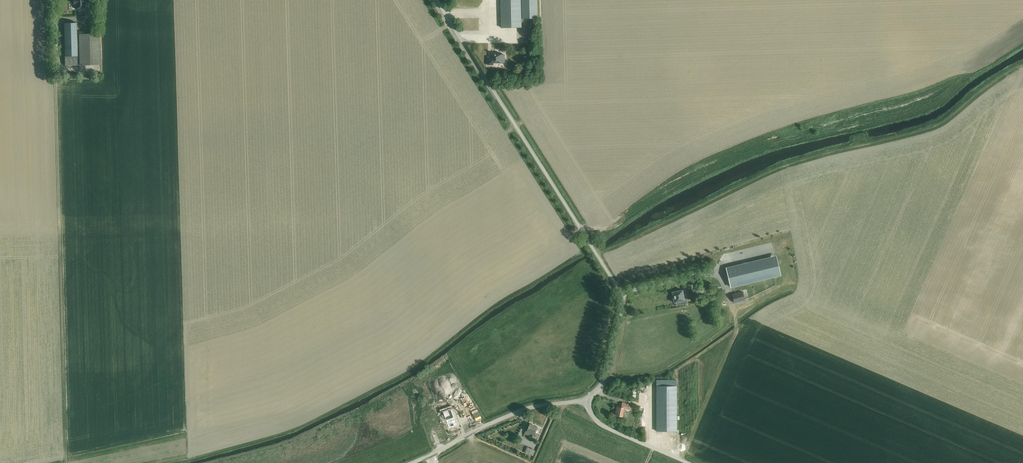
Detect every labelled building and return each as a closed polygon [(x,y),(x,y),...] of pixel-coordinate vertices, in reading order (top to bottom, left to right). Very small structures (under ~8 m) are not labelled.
[(74,3),(75,3),(75,8),(85,8),(85,5),(92,5),(92,0),(74,0),(74,3)] [(521,0),(501,0),(501,28),(521,27),(521,19),(521,0)] [(537,0),(522,0),(522,19),(537,18),(537,0)] [(78,55),(76,23),(63,23),(65,56),(65,65),(77,65),(77,55),(78,55)] [(79,34),(80,65),(100,64),(99,34),(79,34)] [(492,57),(488,57),(488,65),(493,65),(493,63),(504,63),(504,55),(500,55),(500,53),(494,53),(492,53),(492,50),(492,57)] [(771,257),(727,267),(731,287),(775,277),(771,257)] [(682,290),(672,292),(674,303),(676,302),(676,305),(687,303),(686,298),(684,299),(682,290)] [(742,292),(732,295),(734,303),(745,300),(742,292)] [(676,380),(656,380),(657,431),(677,431),(676,380)] [(629,409),(630,404),(622,402),(621,407),(617,406),(615,415),(622,416),(624,408),(629,409)] [(454,417),(450,408),(443,411),(446,420),(454,417)] [(537,427),(530,424),(527,431),(534,434),(532,438),(535,440),(537,435),(534,433),(537,427)] [(525,452),(533,455),(535,450),(527,447),(525,452)]
